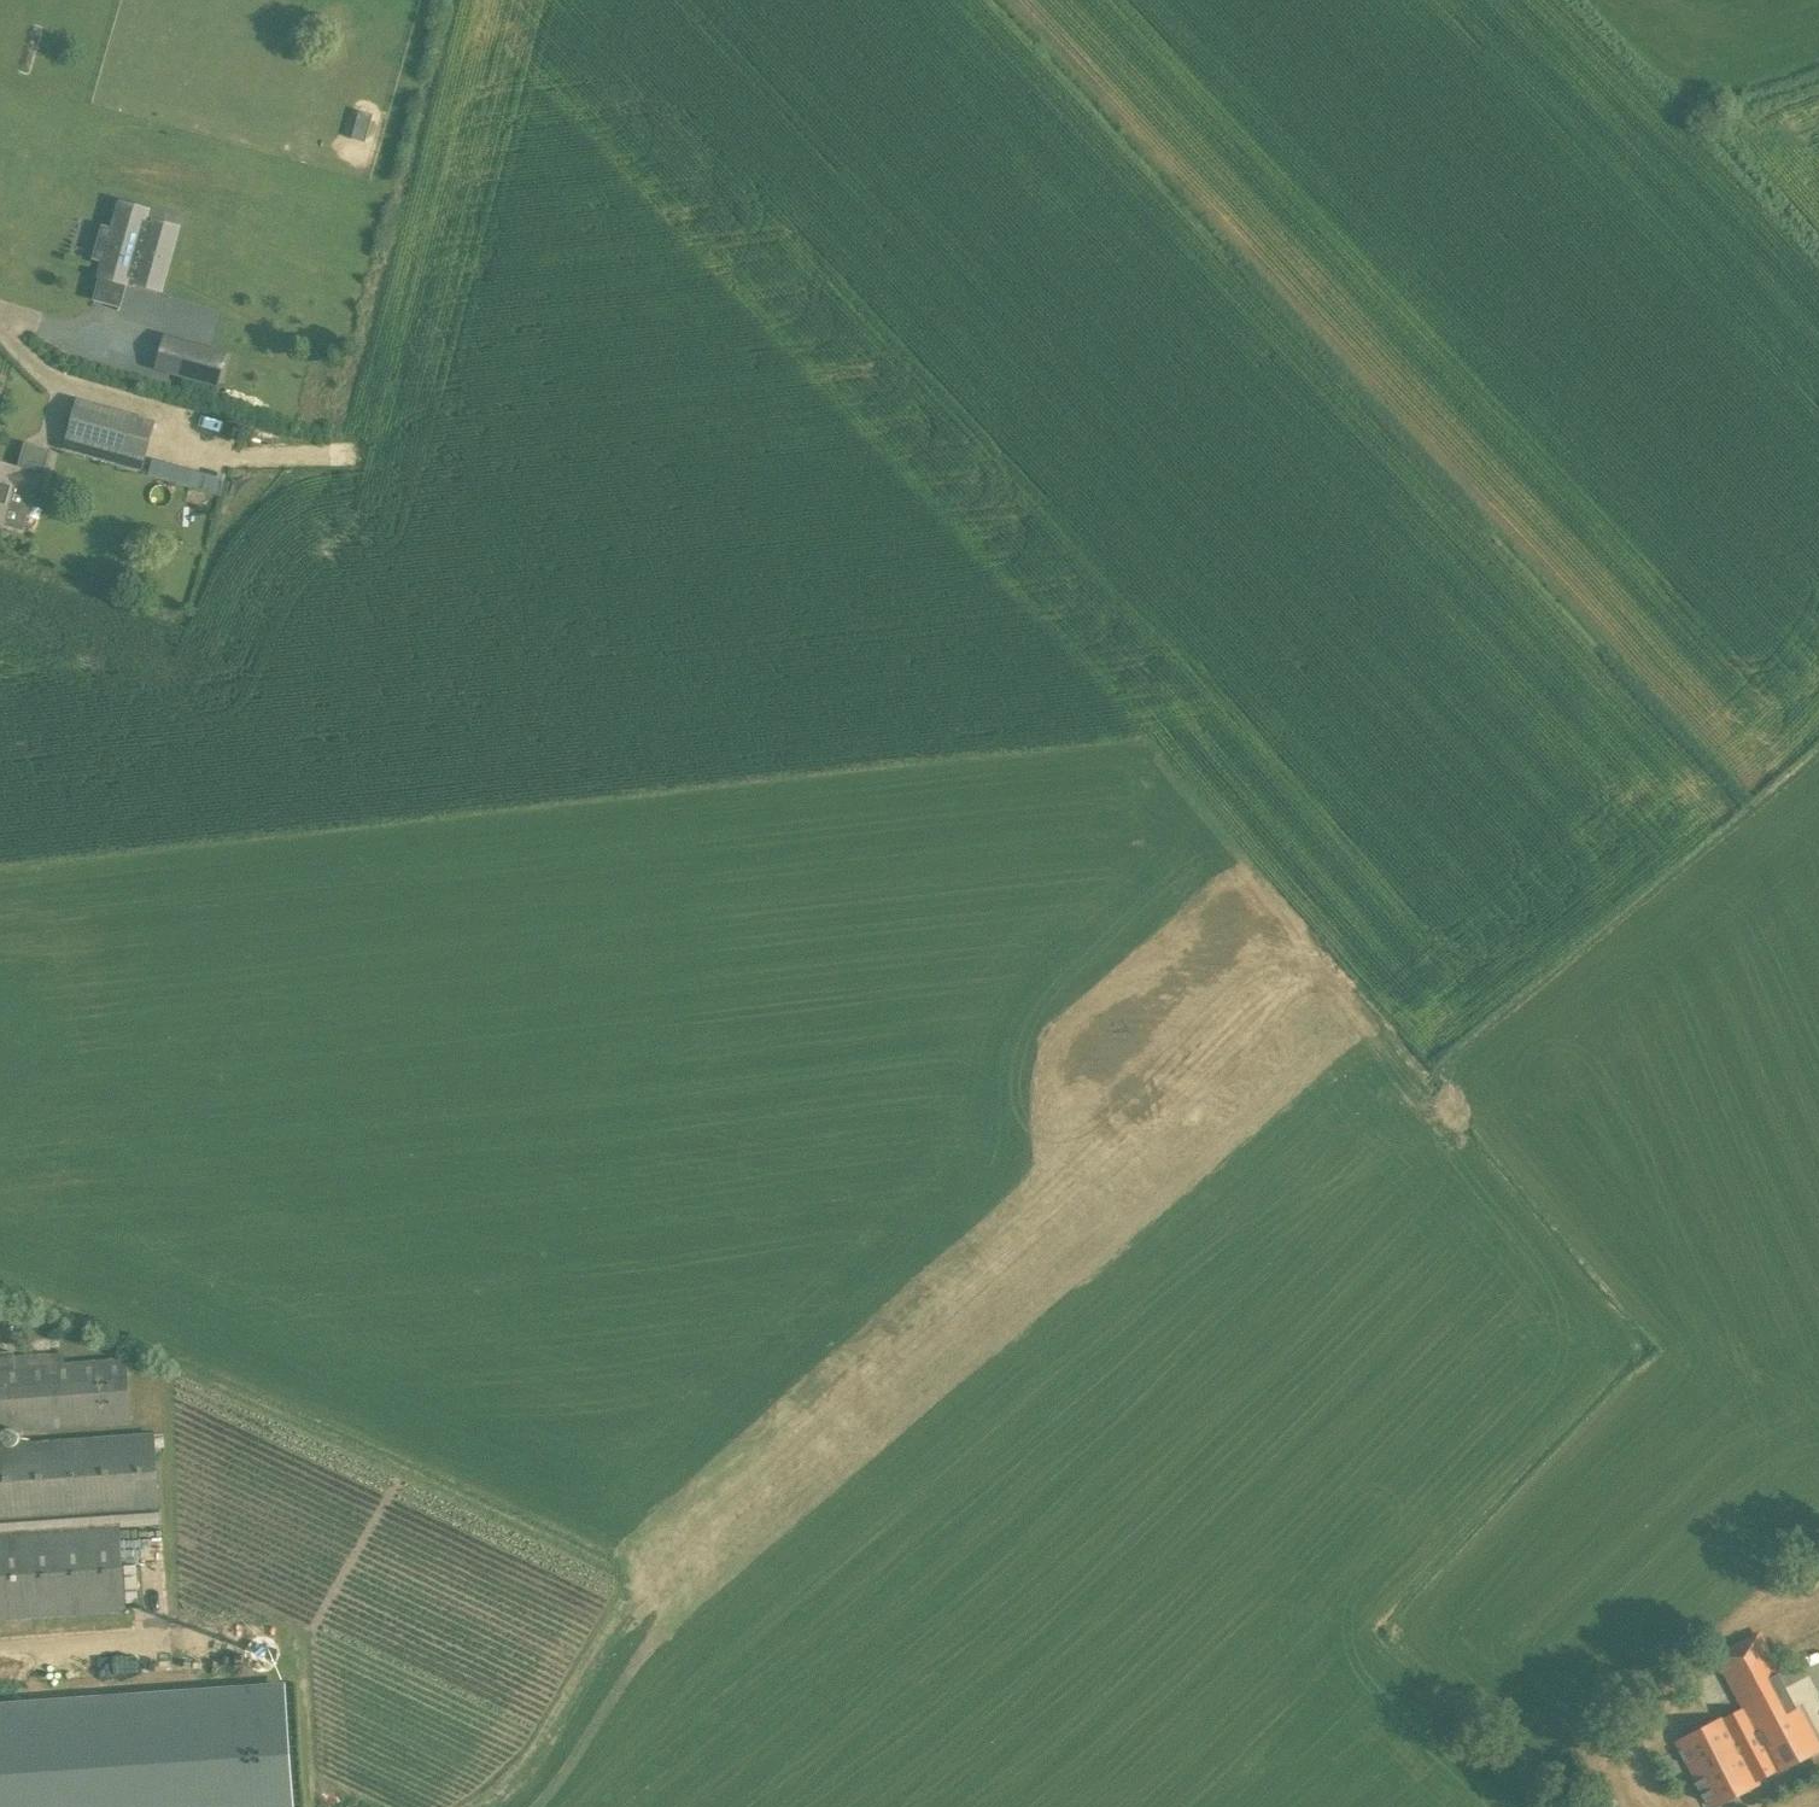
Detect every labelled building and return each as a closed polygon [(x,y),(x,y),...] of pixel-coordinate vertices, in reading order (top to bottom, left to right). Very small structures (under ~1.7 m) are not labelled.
[(148,209),(122,202),(101,274),(127,281),(128,278),(161,287),(178,227),(145,218),(148,209)] [(224,355),(188,345),(181,371),(216,381),(224,355)] [(137,416),(80,400),(70,435),(127,451),(137,416)] [(42,475),(4,464),(12,438),(0,435),(0,523),(4,524),(14,489),(36,496),(42,475)] [(13,1351),(0,1352),(0,1434),(132,1424),(127,1358),(64,1362),(63,1352),(13,1356),(13,1351)] [(126,1612),(119,1523),(160,1521),(154,1431),(0,1442),(0,1621),(126,1612)] [(1738,1696),(1772,1677),(1753,1643),(1719,1662),(1738,1696)] [(0,1701),(0,1806),(289,1806),(282,1684),(0,1701)] [(1758,1732),(1745,1708),(1679,1744),(1713,1806),(1818,1748),(1797,1710),(1758,1732)]
